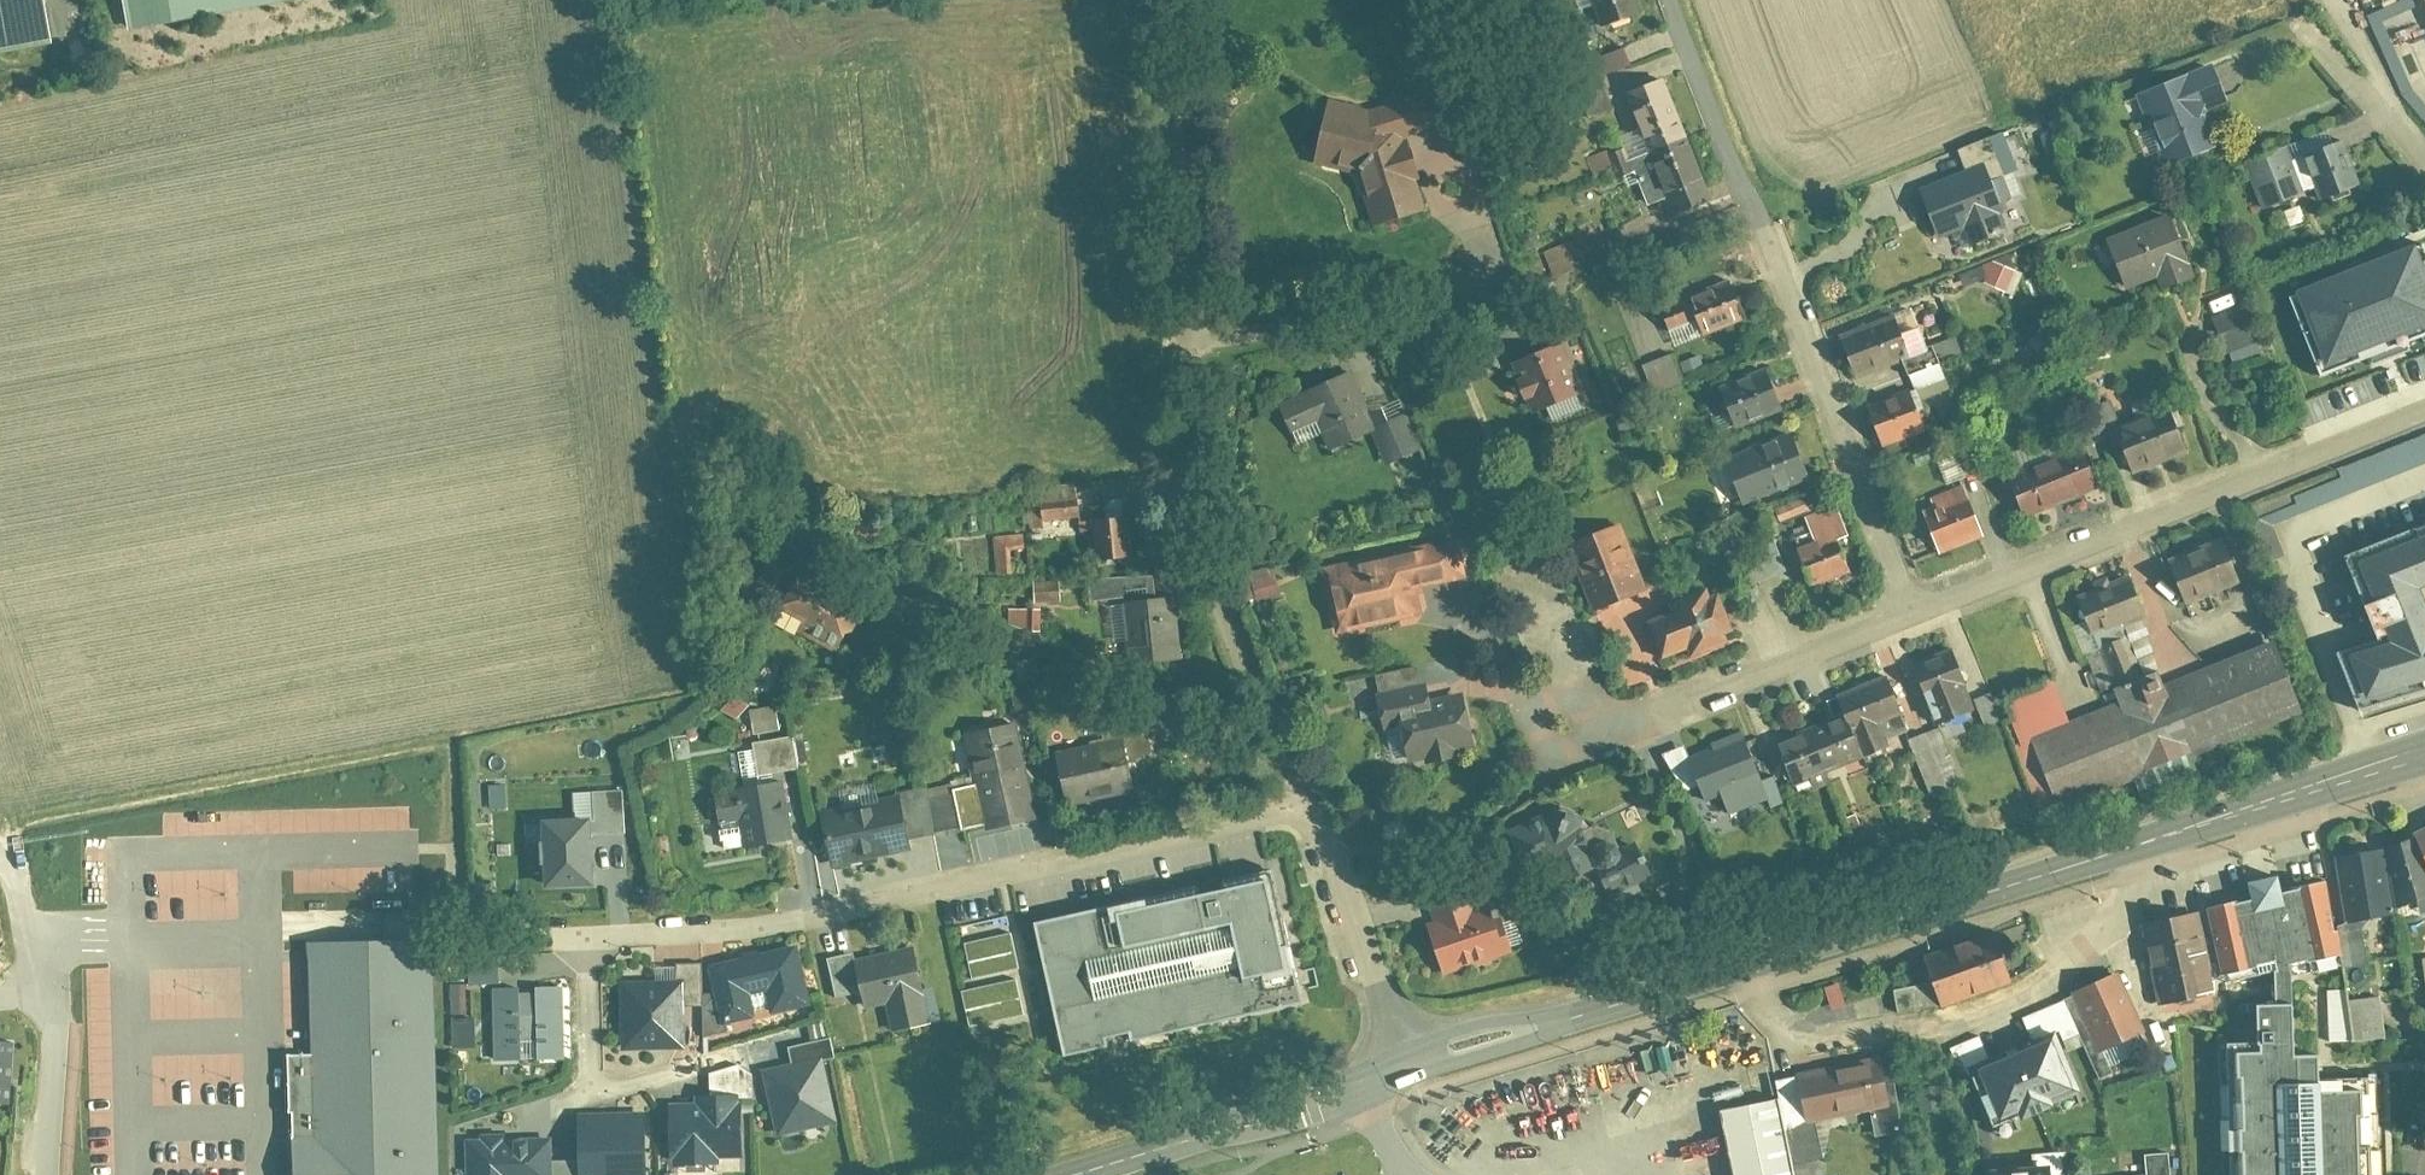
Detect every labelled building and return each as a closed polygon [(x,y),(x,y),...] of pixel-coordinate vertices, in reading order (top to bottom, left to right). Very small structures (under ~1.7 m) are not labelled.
[(46,46),(38,0),(0,0),(0,54),(46,46)] [(126,30),(309,0),(120,0),(126,30)] [(1635,0),(1589,0),(1599,28),(1639,13),(1635,0)] [(2134,98),(2160,168),(2208,152),(2194,119),(2226,106),(2212,70),(2134,98)] [(1670,86),(1623,102),(1663,215),(1710,199),(1670,86)] [(1311,168),(1355,178),(1369,229),(1423,213),(1403,145),(1447,127),(1434,92),(1372,110),(1328,103),(1311,168)] [(2333,136),(2287,152),(2306,198),(2310,207),(2357,191),(2333,136)] [(2287,152),(2244,168),(2263,215),(2306,198),(2287,152)] [(1983,172),(1915,195),(1934,241),(1959,233),(1963,244),(2005,230),(1983,172)] [(2109,241),(2126,284),(2160,271),(2166,286),(2194,275),(2170,216),(2109,241)] [(2424,347),(2424,242),(2329,283),(2349,329),(2408,307),(2424,347)] [(1742,322),(1728,283),(1685,299),(1699,338),(1742,322)] [(2229,348),(2252,339),(2241,309),(2217,318),(2229,348)] [(1888,323),(1839,341),(1853,378),(1902,359),(1888,323)] [(1576,342),(1508,368),(1528,417),(1595,392),(1576,342)] [(1728,429),(1779,409),(1765,373),(1714,392),(1728,429)] [(1382,433),(1356,374),(1281,407),(1299,448),(1326,436),(1334,454),(1382,433)] [(1866,411),(1881,449),(1925,432),(1911,395),(1866,411)] [(2113,432),(2128,475),(2185,452),(2169,409),(2113,432)] [(1741,505),(1809,477),(1792,438),(1724,466),(1741,505)] [(2005,481),(2021,519),(2094,491),(2078,453),(2005,481)] [(1921,516),(1934,555),(1985,536),(1970,496),(1921,516)] [(1126,517),(1086,520),(1086,530),(1097,529),(1097,560),(1131,559),(1126,517)] [(1621,525),(1564,547),(1589,613),(1646,592),(1621,525)] [(2337,652),(2360,709),(2424,690),(2424,606),(2417,587),(2424,584),(2424,525),(2343,556),(2378,638),(2337,652)] [(1836,534),(1795,550),(1809,586),(1850,570),(1836,534)] [(1319,571),(1334,637),(1422,618),(1415,592),(1465,580),(1456,540),(1319,571)] [(2181,607),(2235,584),(2220,544),(2162,568),(2181,607)] [(863,611),(801,577),(785,604),(783,622),(833,646),(848,643),(863,611)] [(2127,584),(2072,604),(2088,637),(2141,620),(2127,584)] [(1670,613),(1644,624),(1659,662),(1682,653),(1686,662),(1727,645),(1723,636),(1733,631),(1719,596),(1709,600),(1704,589),(1667,604),(1670,613)] [(1181,655),(1174,594),(1105,605),(1111,655),(1143,661),(1181,655)] [(2295,711),(2268,643),(2029,736),(2053,805),(2295,711)] [(1965,683),(1952,652),(1904,672),(1932,733),(1968,719),(1956,687),(1965,683)] [(1844,736),(1895,717),(1883,685),(1830,706),(1839,725),(1844,736)] [(1408,769),(1478,749),(1465,704),(1396,723),(1408,769)] [(1839,725),(1772,753),(1787,790),(1856,762),(1844,736),(1839,725)] [(987,833),(1037,823),(1016,729),(964,740),(987,833)] [(1768,798),(1743,733),(1688,754),(1706,799),(1721,794),(1729,813),(1768,798)] [(1129,737),(1052,757),(1066,807),(1142,787),(1129,737)] [(725,854),(788,842),(778,786),(714,796),(725,854)] [(826,865),(897,849),(887,804),(816,820),(826,865)] [(1549,814),(1511,835),(1528,873),(1549,886),(1576,873),(1599,861),(1584,827),(1549,814)] [(543,822),(550,881),(601,875),(594,816),(543,822)] [(2406,839),(2409,846),(2422,886),(2424,885),(2424,832),(2406,839)] [(2389,906),(2424,899),(2424,894),(2422,886),(2409,846),(2378,855),(2389,906)] [(2332,864),(2344,922),(2391,914),(2389,906),(2378,855),(2332,864)] [(1275,861),(1028,919),(1061,1061),(1309,1003),(1275,861)] [(2213,904),(2228,974),(2280,962),(2299,961),(2334,952),(2319,882),(2213,904)] [(1424,931),(1440,978),(1507,956),(1490,910),(1472,915),(1462,887),(1431,898),(1441,927),(1424,931)] [(2140,930),(2155,1006),(2189,1000),(2176,923),(2140,930)] [(1926,972),(1940,1006),(2010,980),(1994,946),(1926,972)] [(796,950),(708,969),(719,1023),(749,1018),(746,1004),(760,1002),(763,1015),(808,1006),(796,950)] [(910,950),(854,962),(864,1011),(884,1008),(891,1033),(928,1025),(910,950)] [(303,1062),(304,1138),(286,1138),(287,1174),(434,1174),(430,951),(325,953),(327,1062),(303,1062)] [(2280,962),(2282,1000),(2265,1000),(2267,1038),(2236,1040),(2242,1174),(2378,1174),(2374,1073),(2325,1075),(2324,1054),(2303,1055),(2299,961),(2280,962)] [(2115,975),(2069,996),(2096,1054),(2140,1034),(2115,975)] [(559,985),(493,988),(495,1054),(518,1053),(517,1025),(533,1024),(534,1052),(561,1051),(559,985)] [(680,985),(617,986),(619,1050),(681,1049),(680,985)] [(1994,1125),(2079,1090),(2054,1032),(1970,1068),(1994,1125)] [(13,1034),(0,1033),(0,1103),(9,1104),(13,1034)] [(818,1062),(762,1075),(776,1135),(832,1121),(818,1062)] [(1806,1124),(1888,1105),(1879,1062),(1797,1080),(1806,1124)] [(701,1107),(673,1108),(674,1153),(678,1153),(678,1161),(716,1160),(715,1151),(741,1150),(740,1105),(736,1105),(736,1096),(701,1097),(701,1107)] [(1728,1174),(1789,1174),(1773,1103),(1717,1116),(1728,1174)] [(575,1117),(577,1174),(644,1174),(641,1115),(575,1117)] [(464,1141),(464,1174),(547,1174),(546,1138),(464,1141)]
